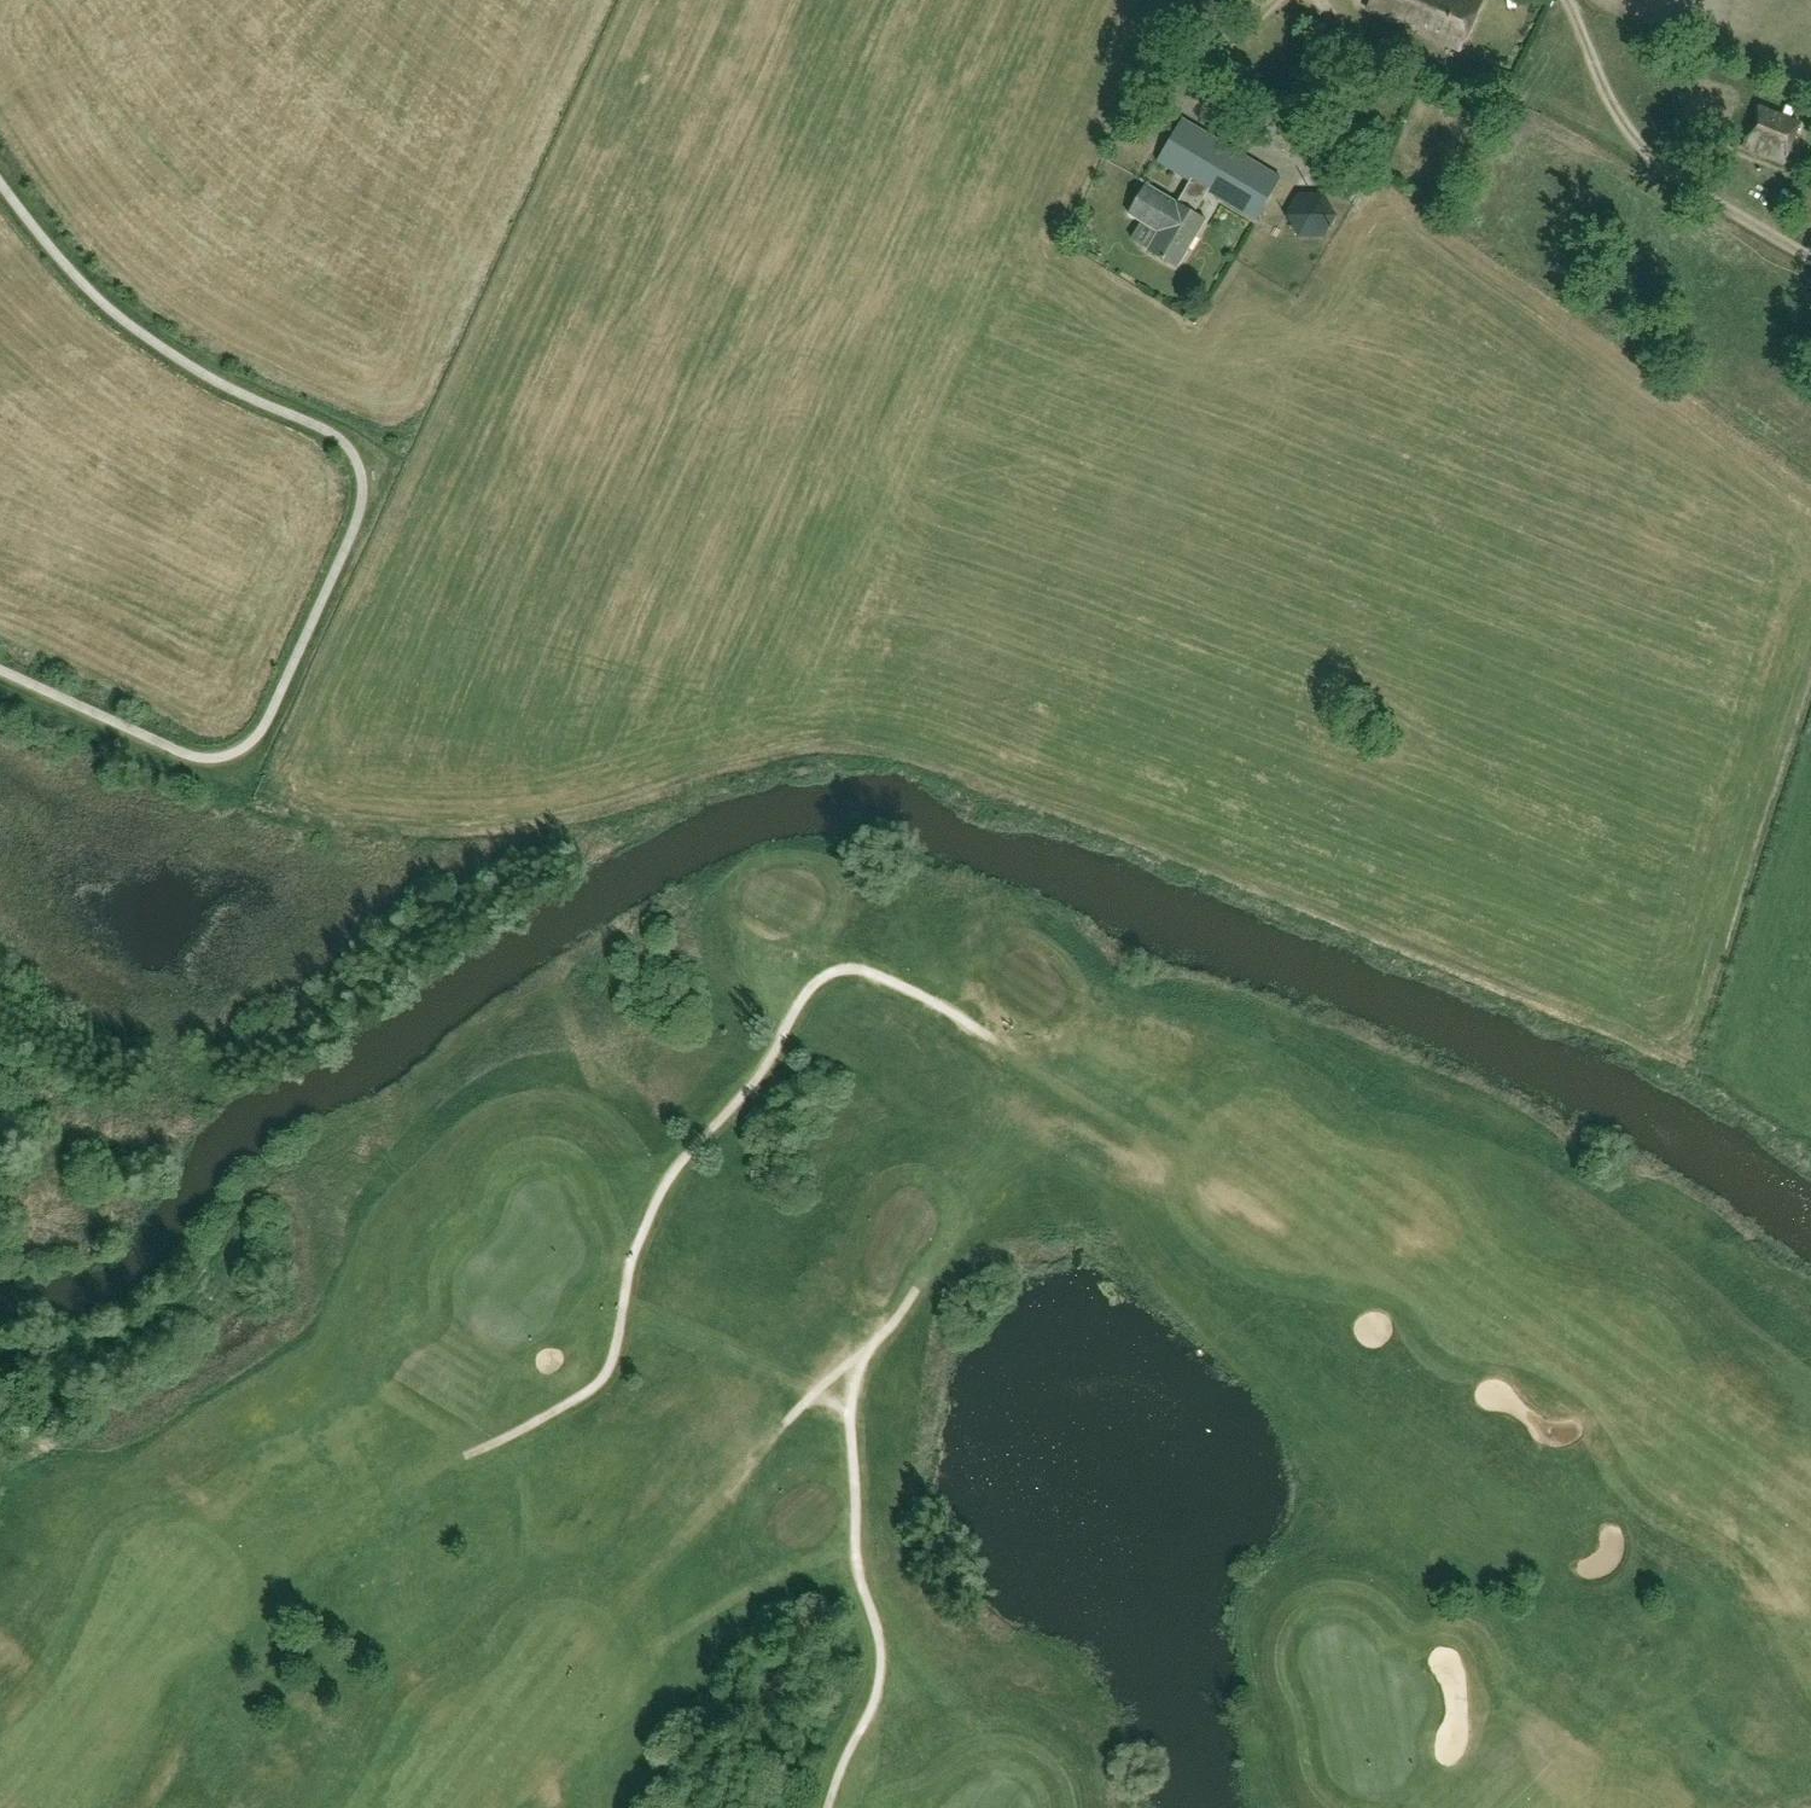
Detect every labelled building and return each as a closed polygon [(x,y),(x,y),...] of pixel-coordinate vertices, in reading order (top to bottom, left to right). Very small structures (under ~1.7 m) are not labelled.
[(1481,3),(1474,0),(1372,0),(1367,11),(1459,52),(1481,3)] [(1785,160),(1799,118),(1760,105),(1746,148),(1785,160)] [(1180,267),(1208,220),(1197,213),(1209,192),(1257,220),(1282,177),(1183,119),(1158,162),(1191,181),(1178,203),(1148,185),(1131,215),(1160,232),(1150,250),(1180,267)] [(1319,198),(1291,201),(1296,240),(1324,237),(1319,198)]
